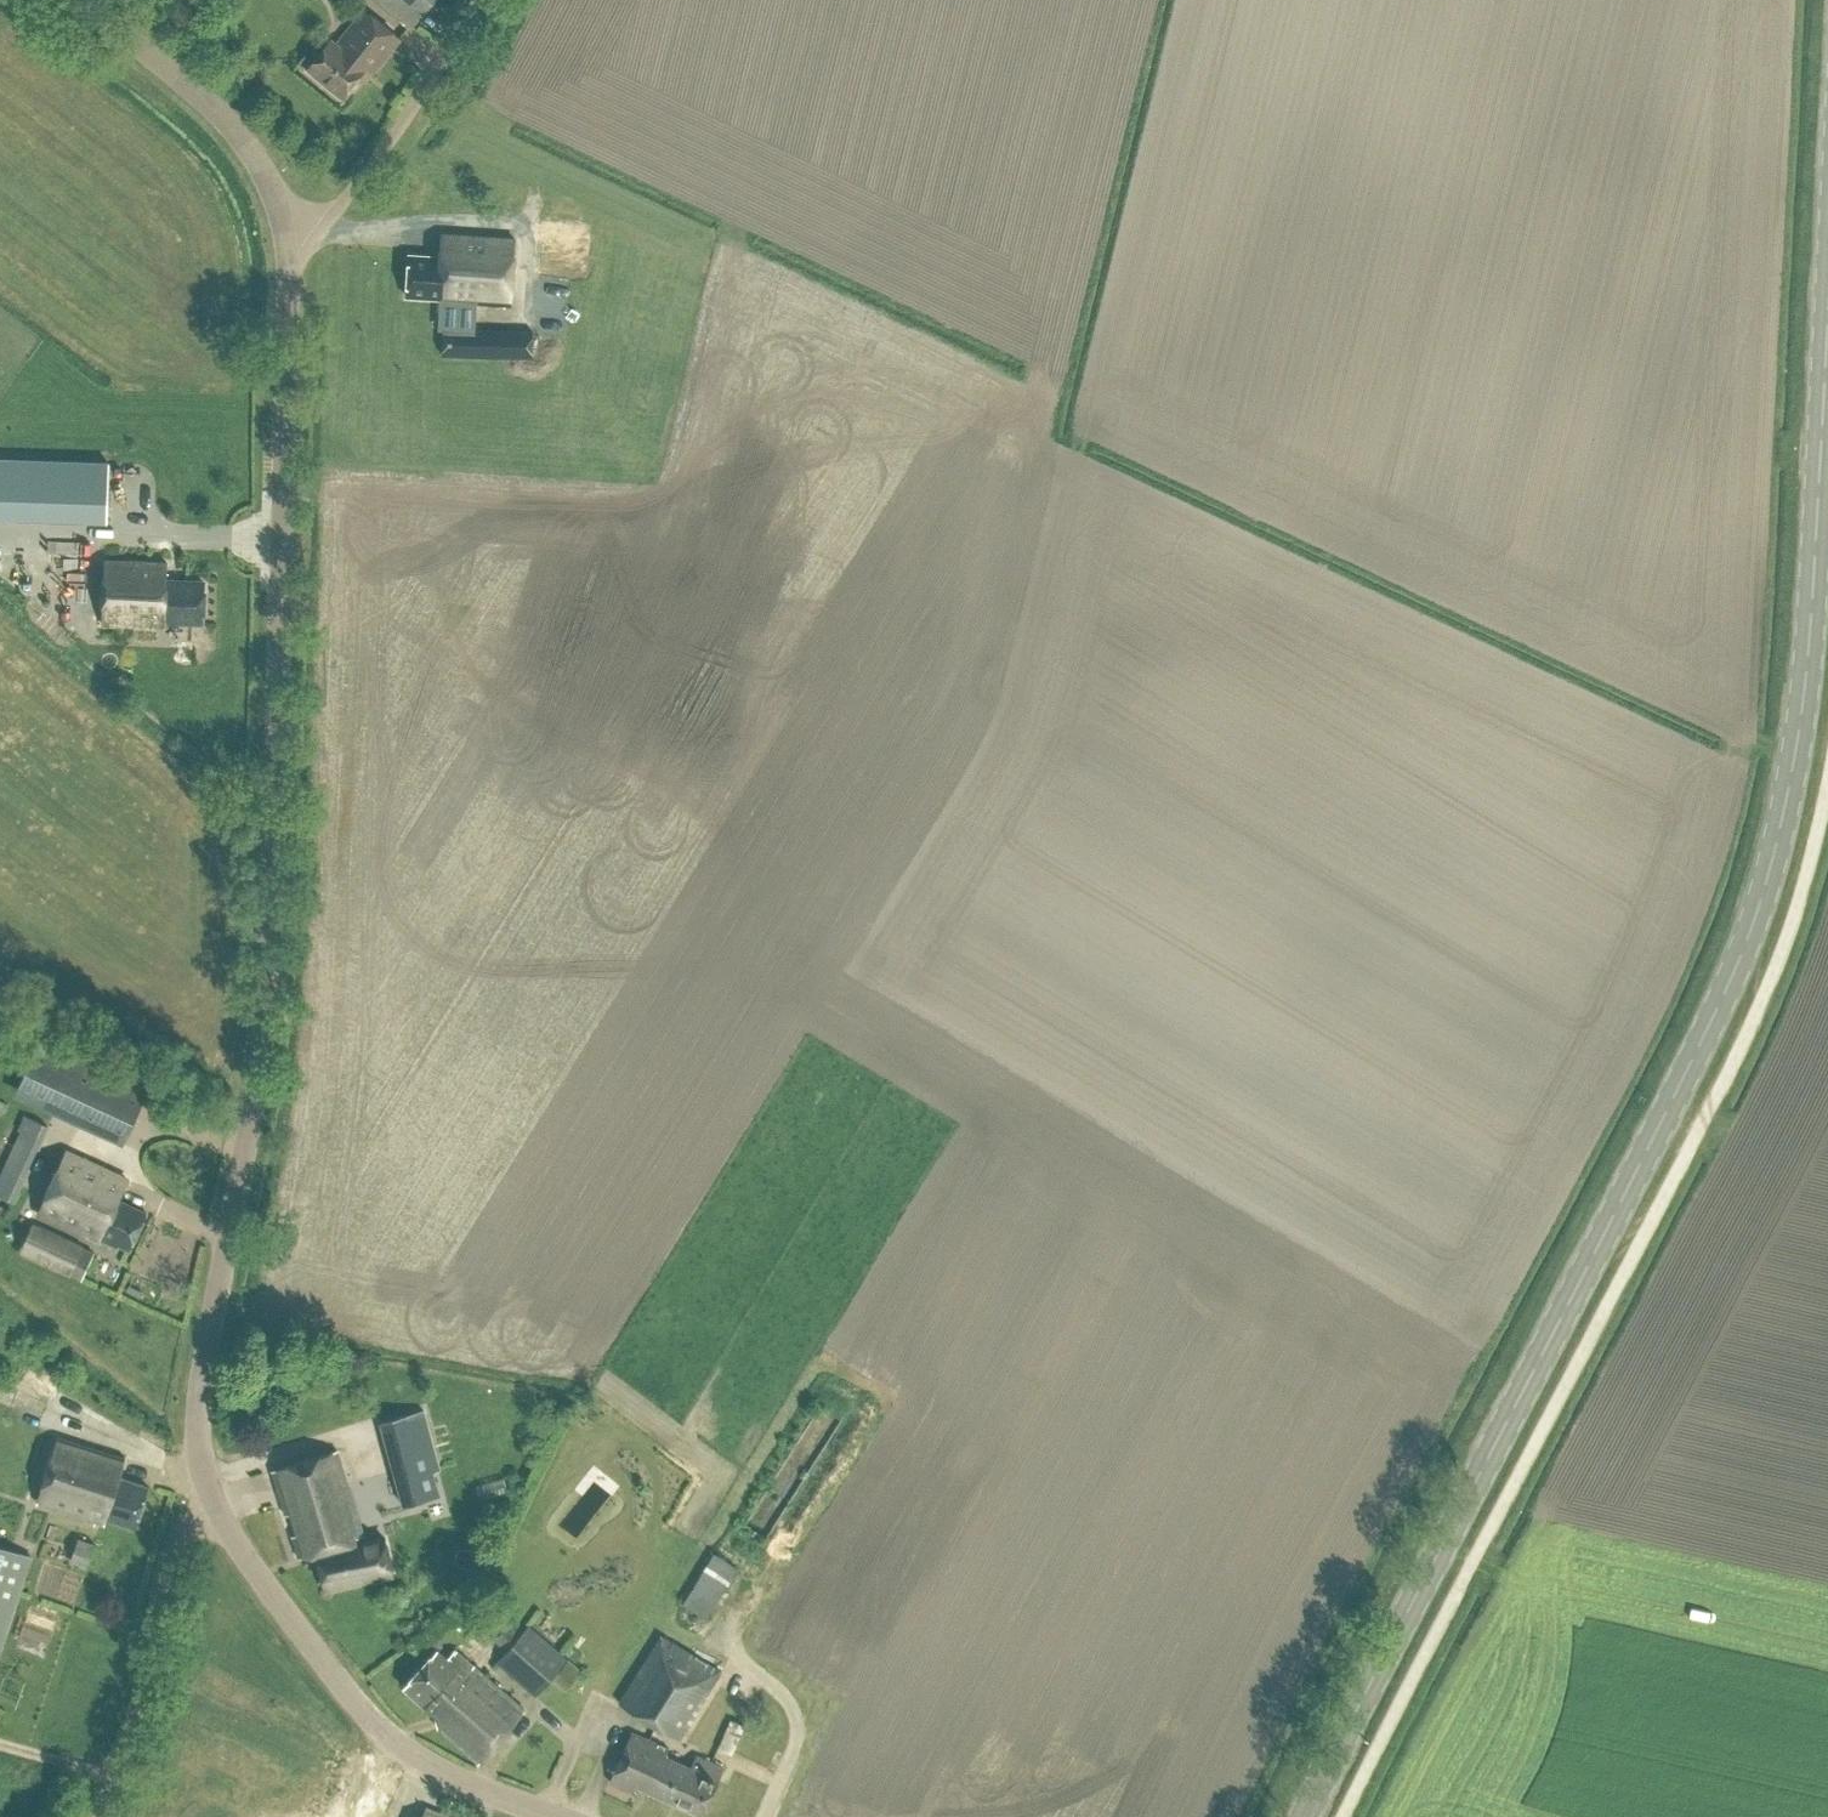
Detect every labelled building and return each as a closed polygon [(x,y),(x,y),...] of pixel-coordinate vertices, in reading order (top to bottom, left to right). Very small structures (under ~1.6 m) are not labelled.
[(434,0),(377,0),(411,27),(434,0)] [(374,73),(403,38),(364,7),(337,40),(333,36),(307,68),(342,98),(367,67),(374,73)] [(411,254),(409,295),(439,296),(439,301),(455,301),(483,302),(514,304),(517,236),(444,233),(443,255),(411,254)] [(443,328),(442,355),(531,358),(532,332),(482,330),(444,328),(443,328)] [(107,521),(109,463),(0,459),(0,518),(107,521)] [(203,622),(205,581),(168,580),(169,563),(105,561),(103,624),(167,626),(167,621),(203,622)] [(37,1038),(12,1091),(121,1141),(145,1088),(37,1038)] [(15,1200),(49,1125),(29,1116),(0,1180),(0,1193),(15,1200)] [(131,1247),(148,1210),(120,1197),(129,1177),(67,1148),(37,1213),(97,1240),(99,1236),(119,1245),(120,1242),(131,1247)] [(95,1252),(34,1221),(20,1249),(81,1279),(95,1252)] [(412,1450),(390,1456),(403,1504),(425,1498),(419,1475),(441,1468),(430,1427),(424,1407),(402,1414),(412,1450)] [(50,1476),(42,1502),(104,1522),(106,1516),(135,1525),(149,1484),(119,1474),(126,1455),(58,1434),(45,1474),(50,1476)] [(328,1590),(392,1573),(381,1533),(356,1540),(354,1535),(361,1533),(338,1450),(271,1469),(283,1512),(289,1510),(295,1531),(290,1533),(297,1555),(316,1550),(328,1590)] [(31,1552),(0,1543),(0,1652),(31,1552)] [(73,1566),(91,1567),(92,1548),(74,1547),(73,1566)] [(557,1571),(564,1556),(548,1549),(541,1564),(557,1571)] [(737,1565),(715,1552),(685,1603),(707,1616),(737,1565)] [(567,1688),(582,1670),(528,1624),(521,1631),(510,1621),(494,1639),(506,1650),(496,1661),(536,1695),(553,1675),(567,1688)] [(721,1673),(661,1636),(620,1701),(680,1739),(721,1673)] [(446,1658),(436,1649),(403,1689),(435,1715),(436,1727),(478,1762),(523,1708),(453,1649),(446,1658)] [(731,1719),(719,1748),(733,1754),(745,1725),(731,1719)] [(691,1768),(669,1758),(672,1753),(634,1735),(612,1783),(633,1793),(637,1785),(702,1815),(723,1769),(696,1757),(691,1768)] [(331,1816),(353,1816),(356,1811),(338,1802),(331,1816)] [(425,1804),(420,1816),(456,1816),(425,1804)]
